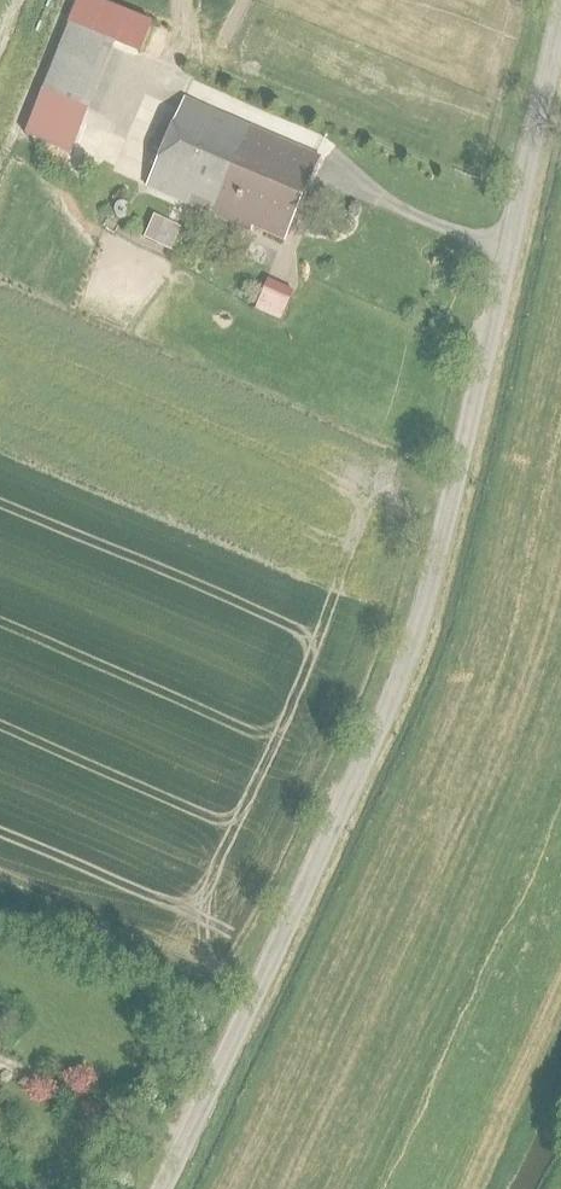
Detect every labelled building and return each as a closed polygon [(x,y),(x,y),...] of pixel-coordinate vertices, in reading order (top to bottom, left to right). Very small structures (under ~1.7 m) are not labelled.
[(120,48),(66,29),(28,133),(82,152),(120,48)] [(281,172),(317,187),(327,164),(189,104),(175,137),(165,132),(158,148),(169,153),(154,188),(190,204),(200,181),(209,184),(265,209),(281,172)] [(294,241),(317,187),(281,172),(265,209),(209,184),(198,209),(259,235),(263,227),(294,241)] [(190,233),(162,220),(154,238),(183,250),(190,233)] [(289,291),(276,286),(264,313),(277,318),(289,291)]
